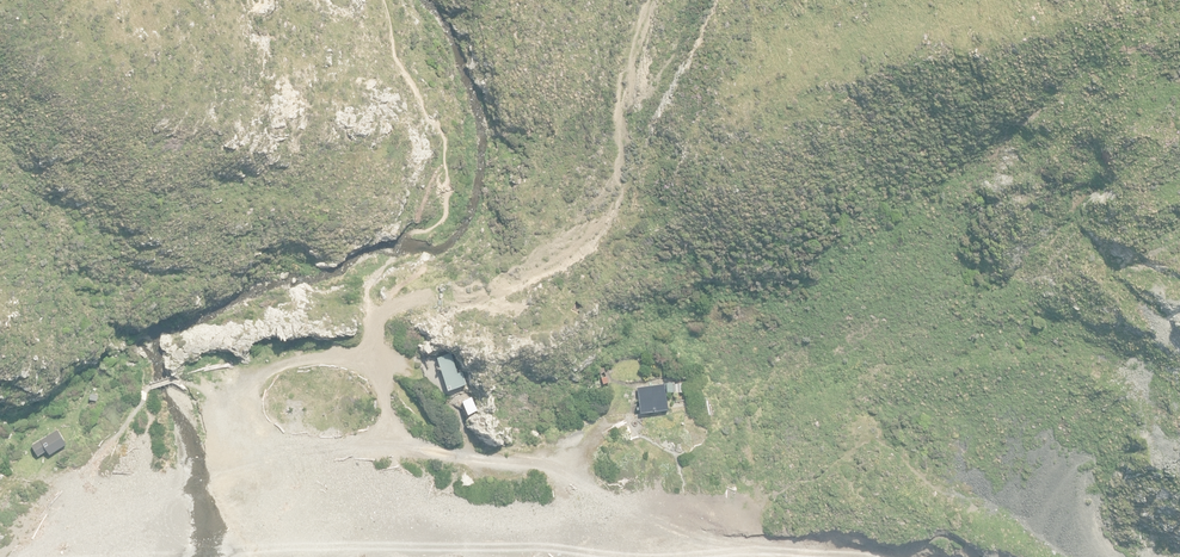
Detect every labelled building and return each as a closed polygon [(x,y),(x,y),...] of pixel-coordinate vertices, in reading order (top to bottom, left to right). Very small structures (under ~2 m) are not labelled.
[(457,373),(450,353),(437,357),(448,390),(467,384),(463,371),(457,373)] [(604,383),(609,381),(604,366),(598,369),(604,383)] [(673,384),(672,381),(666,382),(667,392),(686,390),(685,383),(673,384)] [(669,409),(665,382),(637,386),(639,406),(637,406),(637,409),(640,409),(640,413),(669,409)] [(468,414),(477,410),(471,397),(463,400),(468,414)] [(66,444),(57,429),(41,439),(32,445),(39,456),(48,451),(50,454),(66,444)]
